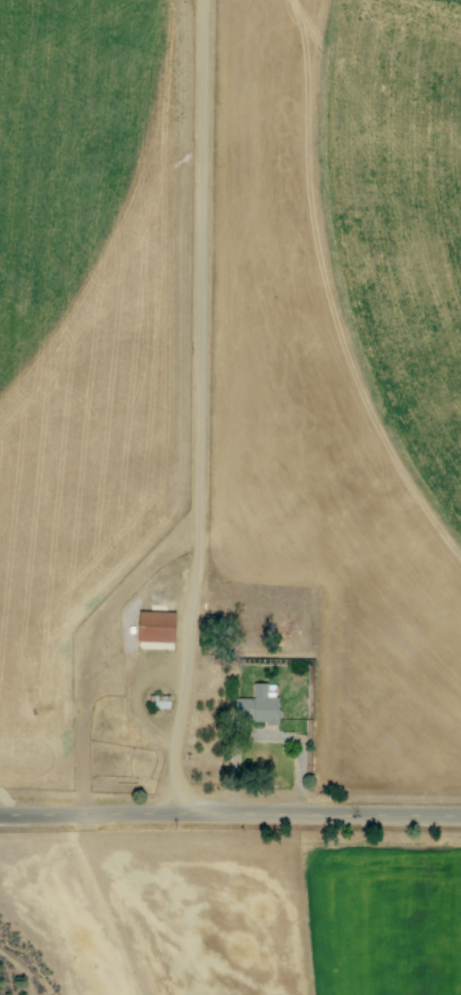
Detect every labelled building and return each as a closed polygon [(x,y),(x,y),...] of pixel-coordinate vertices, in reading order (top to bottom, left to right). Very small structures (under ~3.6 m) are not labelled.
[(134,641),(171,642),(172,612),(135,611),(134,641)] [(251,698),(232,697),(232,720),(276,721),(277,696),(264,696),(264,683),(251,683),(251,698)]
